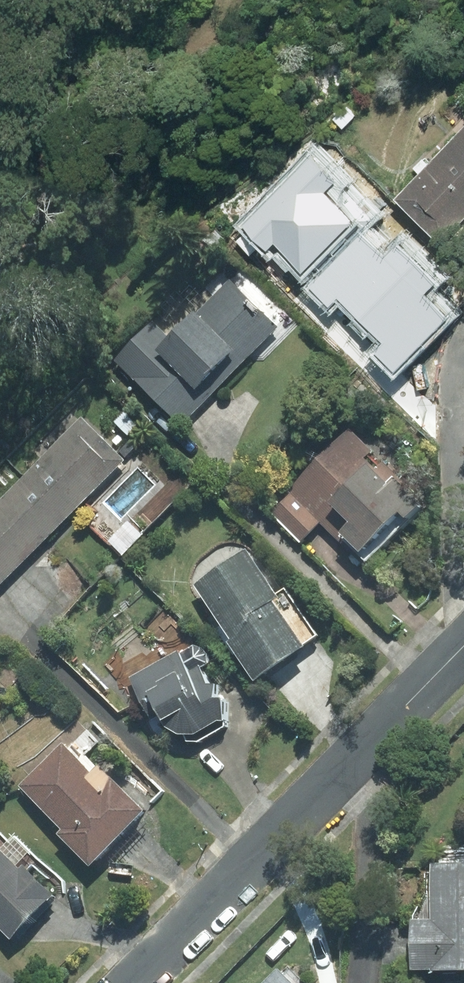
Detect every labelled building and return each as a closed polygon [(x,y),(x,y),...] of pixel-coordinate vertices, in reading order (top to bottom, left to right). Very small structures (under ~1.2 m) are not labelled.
[(393,199),(439,244),(463,219),(463,126),(393,199)] [(372,219),(298,295),(354,348),(373,328),(382,337),(437,281),(372,219)] [(279,332),(230,283),(170,342),(154,326),(115,364),(180,430),(279,332)] [(0,502),(0,588),(125,464),(82,421),(0,502)] [(351,432),(268,512),(300,545),(319,526),(363,571),(424,512),(394,482),(385,491),(370,475),(382,463),(351,432)] [(245,555),(194,591),(232,647),(228,649),(255,689),(305,654),(302,651),(318,641),(285,592),(274,599),(245,555)] [(176,655),(128,681),(141,710),(147,707),(162,731),(177,742),(194,742),(217,729),(223,729),(222,706),(214,707),(216,690),(205,691),(199,672),(206,668),(207,659),(201,651),(193,649),(176,655)] [(62,748),(18,790),(62,836),(57,840),(89,873),(137,827),(145,820),(98,771),(90,778),(62,748)] [(10,945),(54,903),(22,871),(18,875),(0,856),(0,935),(10,945)] [(430,871),(432,926),(410,927),(412,978),(433,977),(463,977),(463,870),(430,871)] [(275,972),(264,982),(287,982),(275,972)]
